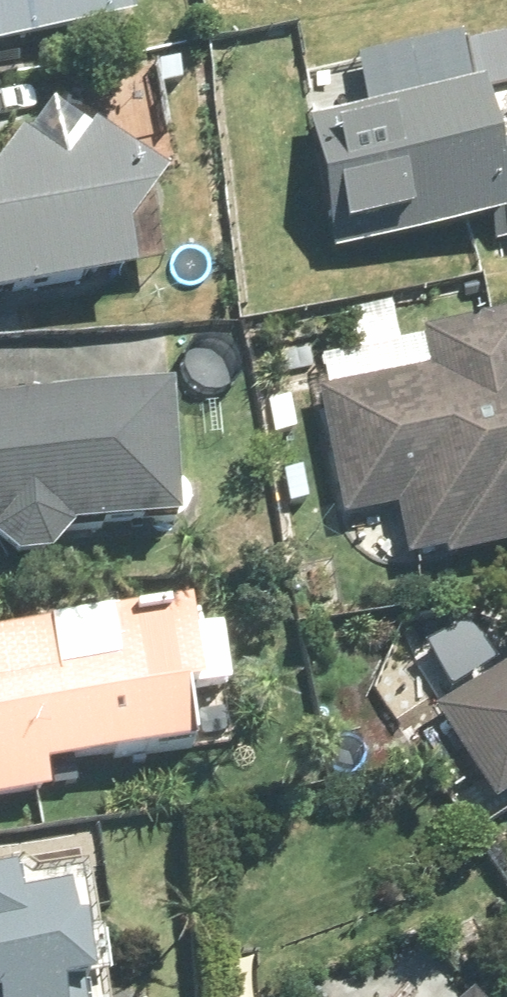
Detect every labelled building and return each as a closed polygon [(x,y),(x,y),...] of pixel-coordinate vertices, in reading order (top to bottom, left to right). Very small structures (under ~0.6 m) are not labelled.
[(134,31),(129,0),(0,0),(0,55),(134,31)] [(467,48),(473,102),(311,126),(331,258),(495,235),(499,247),(506,245),(506,42),(467,48)] [(129,281),(164,276),(157,221),(150,216),(162,200),(131,176),(133,166),(131,154),(127,143),(120,134),(113,127),(104,121),(93,118),(82,116),(70,116),(60,120),(50,124),(41,131),(23,156),(0,186),(0,308),(130,291),(129,281)] [(342,522),(397,511),(409,569),(447,561),(449,568),(506,558),(506,323),(423,340),(430,372),(317,396),(342,522)] [(0,411),(0,559),(18,571),(51,570),(73,542),(180,537),(174,403),(0,411)] [(47,777),(199,760),(193,708),(205,707),(194,608),(112,618),(118,679),(56,685),(50,632),(0,637),(0,806),(51,800),(47,777)] [(440,714),(496,816),(506,810),(506,674),(440,714)] [(92,951),(86,952),(81,908),(22,915),(16,872),(0,874),(0,996),(98,996),(92,951)]
